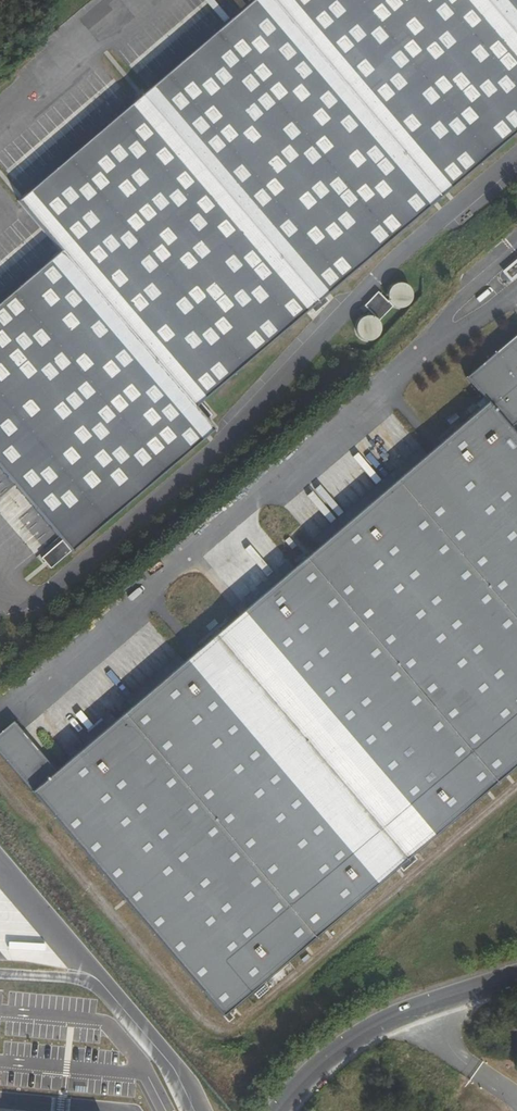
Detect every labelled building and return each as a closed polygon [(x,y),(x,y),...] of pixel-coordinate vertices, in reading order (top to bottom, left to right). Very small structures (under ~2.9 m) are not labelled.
[(516,130),(516,0),(250,0),(16,200),(58,250),(0,300),(0,468),(60,539),(40,557),(49,568),(70,550),(213,428),(205,419),(210,414),(199,401),(309,307),(313,312),(327,300),(323,295),(516,130)] [(182,37),(186,44),(208,30),(204,23),(182,37)] [(504,269),(511,277),(516,271),(516,259),(504,269)] [(402,307),(405,306),(407,304),(410,301),(411,298),(411,295),(411,292),(410,289),(408,286),(406,284),(403,283),(400,282),(396,282),(393,283),(391,285),(389,288),(387,290),(386,294),(387,297),(388,300),(388,301),(389,302),(389,303),(390,303),(391,304),(392,305),(395,307),(399,307),(402,307)] [(363,305),(373,315),(373,316),(374,317),(376,318),(378,320),(392,305),(391,304),(390,303),(389,303),(389,302),(388,301),(388,300),(387,301),(377,291),(363,305)] [(372,339),(374,338),(377,336),(378,334),(379,331),(380,328),(380,326),(379,323),(378,320),(376,318),(374,317),(373,316),(368,315),(366,315),(363,316),(360,317),(358,319),(357,321),(355,324),(355,326),(355,329),(356,332),(357,334),(359,337),(361,338),(364,339),(366,340),(369,340),(372,339)] [(228,1020),(233,1015),(228,1008),(398,863),(402,869),(416,857),(411,852),(516,762),(516,435),(509,426),(516,419),(516,331),(465,375),(483,396),(486,400),(480,406),(55,768),(13,718),(0,729),(0,753),(228,1020)] [(480,406),(486,400),(483,396),(476,402),(480,406)] [(455,411),(446,418),(450,422),(459,415),(455,411)] [(291,547),(296,543),(288,535),(284,539),(291,547)] [(29,540),(21,544),(17,537),(5,543),(16,565),(42,552),(34,537),(29,540)] [(209,628),(218,620),(215,616),(206,623),(209,628)] [(264,983),(252,992),(258,999),(269,990),(264,983)]
